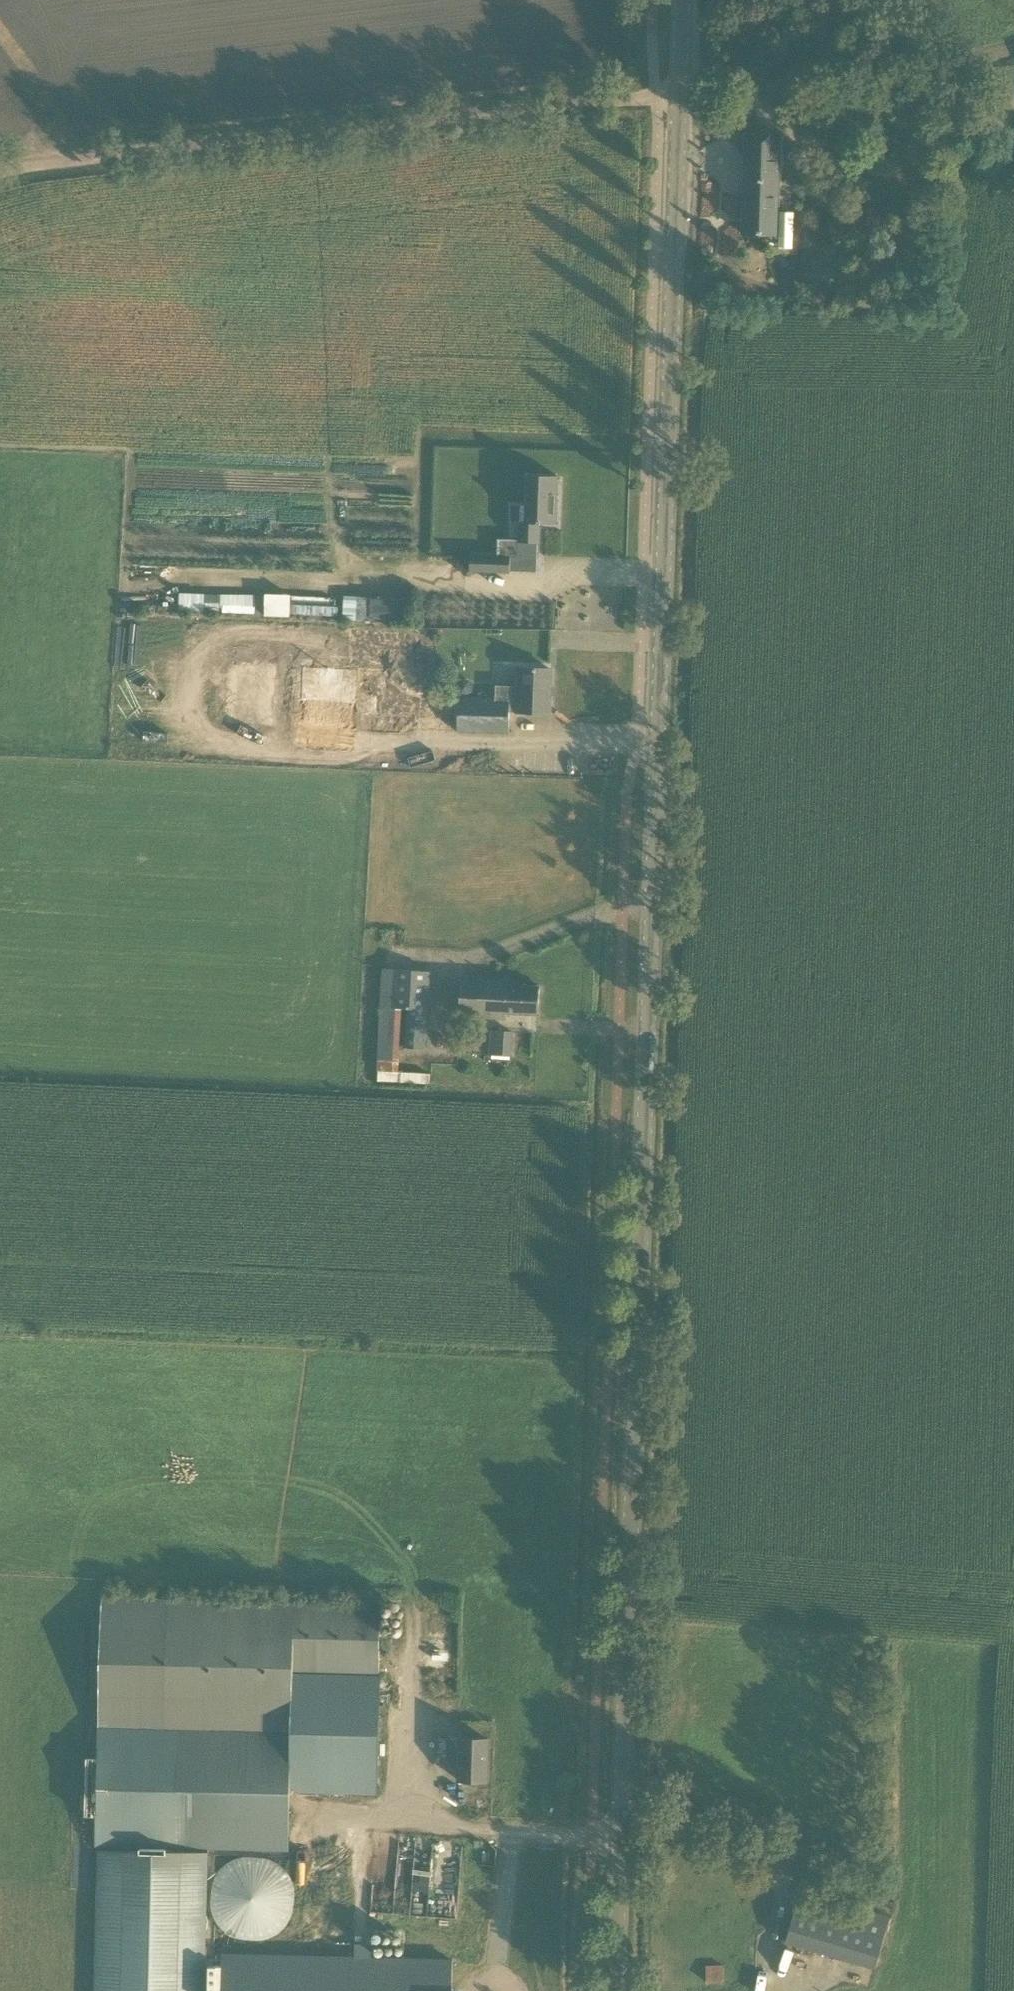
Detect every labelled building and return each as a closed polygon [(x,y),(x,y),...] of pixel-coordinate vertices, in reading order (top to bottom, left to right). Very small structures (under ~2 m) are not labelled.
[(743,234),(763,235),(779,235),(778,249),(793,250),(794,213),(777,213),(780,136),(746,135),(743,234)] [(539,543),(540,524),(556,524),(558,476),(527,475),(526,505),(510,504),(509,523),(519,523),(519,540),(518,557),(518,558),(537,559),(537,543),(538,543),(539,543)] [(510,573),(510,572),(511,557),(496,556),(470,555),(469,571),(510,573)] [(368,617),(406,619),(407,599),(368,598),(368,617)] [(228,642),(226,724),(272,725),(275,643),(228,642)] [(458,697),(456,731),(508,733),(509,710),(517,711),(517,712),(549,713),(551,669),(519,668),(518,687),(496,687),(496,698),(458,697)] [(368,714),(368,731),(406,733),(407,715),(368,714)] [(377,1081),(430,1084),(431,1074),(398,1072),(401,1008),(407,1009),(404,1048),(425,1049),(427,1009),(428,1009),(431,971),(383,968),(377,1081)] [(459,1017),(486,1018),(506,1019),(506,1013),(538,1014),(540,986),(509,985),(509,978),(461,976),(459,1017)] [(489,1055),(490,1055),(510,1056),(511,1031),(491,1030),(489,1055)] [(85,1804),(85,1812),(99,1812),(98,1845),(208,1848),(285,1850),(286,1807),(287,1792),(375,1795),(379,1674),(381,1604),(105,1597),(100,1779),(88,1779),(87,1804),(85,1804)] [(460,1738),(459,1781),(486,1781),(487,1739),(460,1738)] [(98,1845),(94,1990),(204,1990),(208,1848),(98,1845)] [(211,1899),(211,1903),(211,1906),(212,1910),(213,1914),(215,1917),(216,1920),(218,1924),(221,1927),(223,1929),(226,1932),(229,1934),(232,1936),(235,1938),(239,1939),(242,1940),(246,1941),(250,1942),(253,1942),(257,1942),(261,1941),(265,1940),(268,1939),(272,1938),(275,1936),(278,1934),(281,1932),(284,1929),(286,1927),(289,1924),(291,1920),(292,1917),(294,1914),(295,1910),(296,1906),(296,1903),(296,1899),(296,1895),(296,1892),(295,1888),(294,1884),(292,1881),(291,1878),(289,1874),(286,1872),(284,1869),(281,1866),(278,1864),(275,1862),(272,1860),(268,1859),(265,1858),(261,1857),(257,1856),(253,1856),(250,1856),(246,1857),(242,1858),(239,1859),(235,1860),(232,1862),(229,1864),(226,1866),(223,1869),(221,1872),(218,1874),(216,1878),(215,1881),(213,1884),(212,1888),(211,1892),(211,1895),(211,1899)] [(347,1883),(345,1910),(368,1911),(369,1884),(347,1883)] [(786,1941),(805,1946),(876,1967),(890,1917),(800,1891),(786,1941)] [(221,1990),(464,1990),(452,1990),(452,1961),(222,1955),(221,1990)] [(706,1965),(706,1982),(722,1982),(722,1965),(706,1965)]
